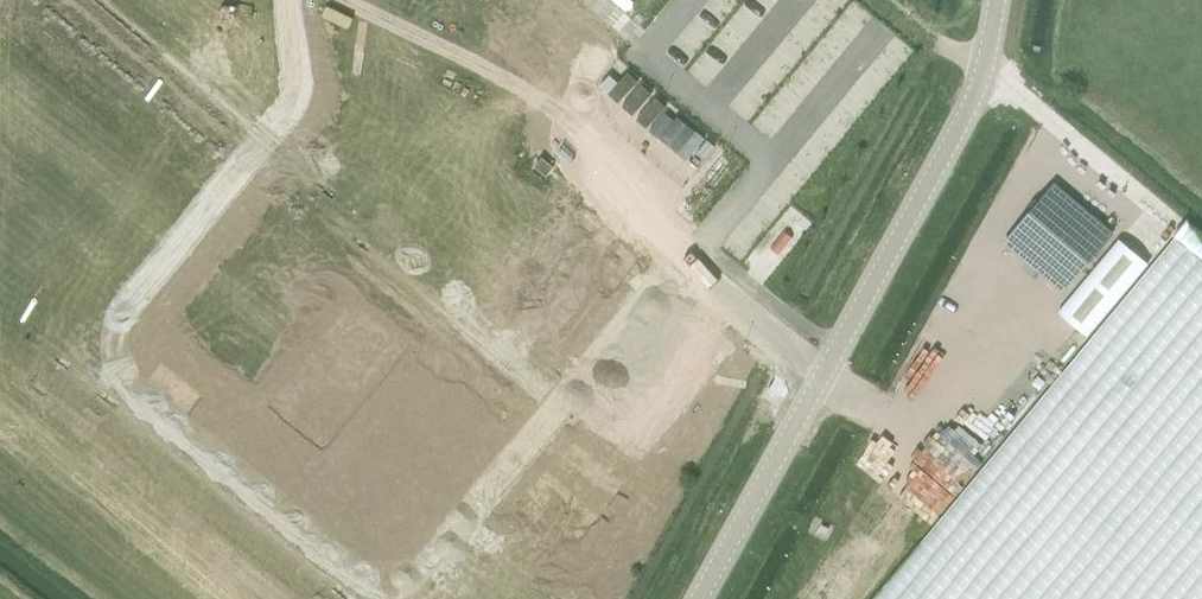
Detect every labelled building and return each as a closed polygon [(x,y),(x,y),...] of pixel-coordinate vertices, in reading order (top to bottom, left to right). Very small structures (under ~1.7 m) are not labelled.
[(1054,183),(1004,241),(1064,292),(1113,233),(1054,183)] [(1187,219),(873,598),(1201,598),(1201,232),(1187,219)] [(586,220),(503,320),(547,357),(630,256),(586,220)] [(1119,238),(1058,312),(1088,336),(1149,263),(1119,238)] [(454,598),(528,598),(623,485),(579,448),(454,598)]
